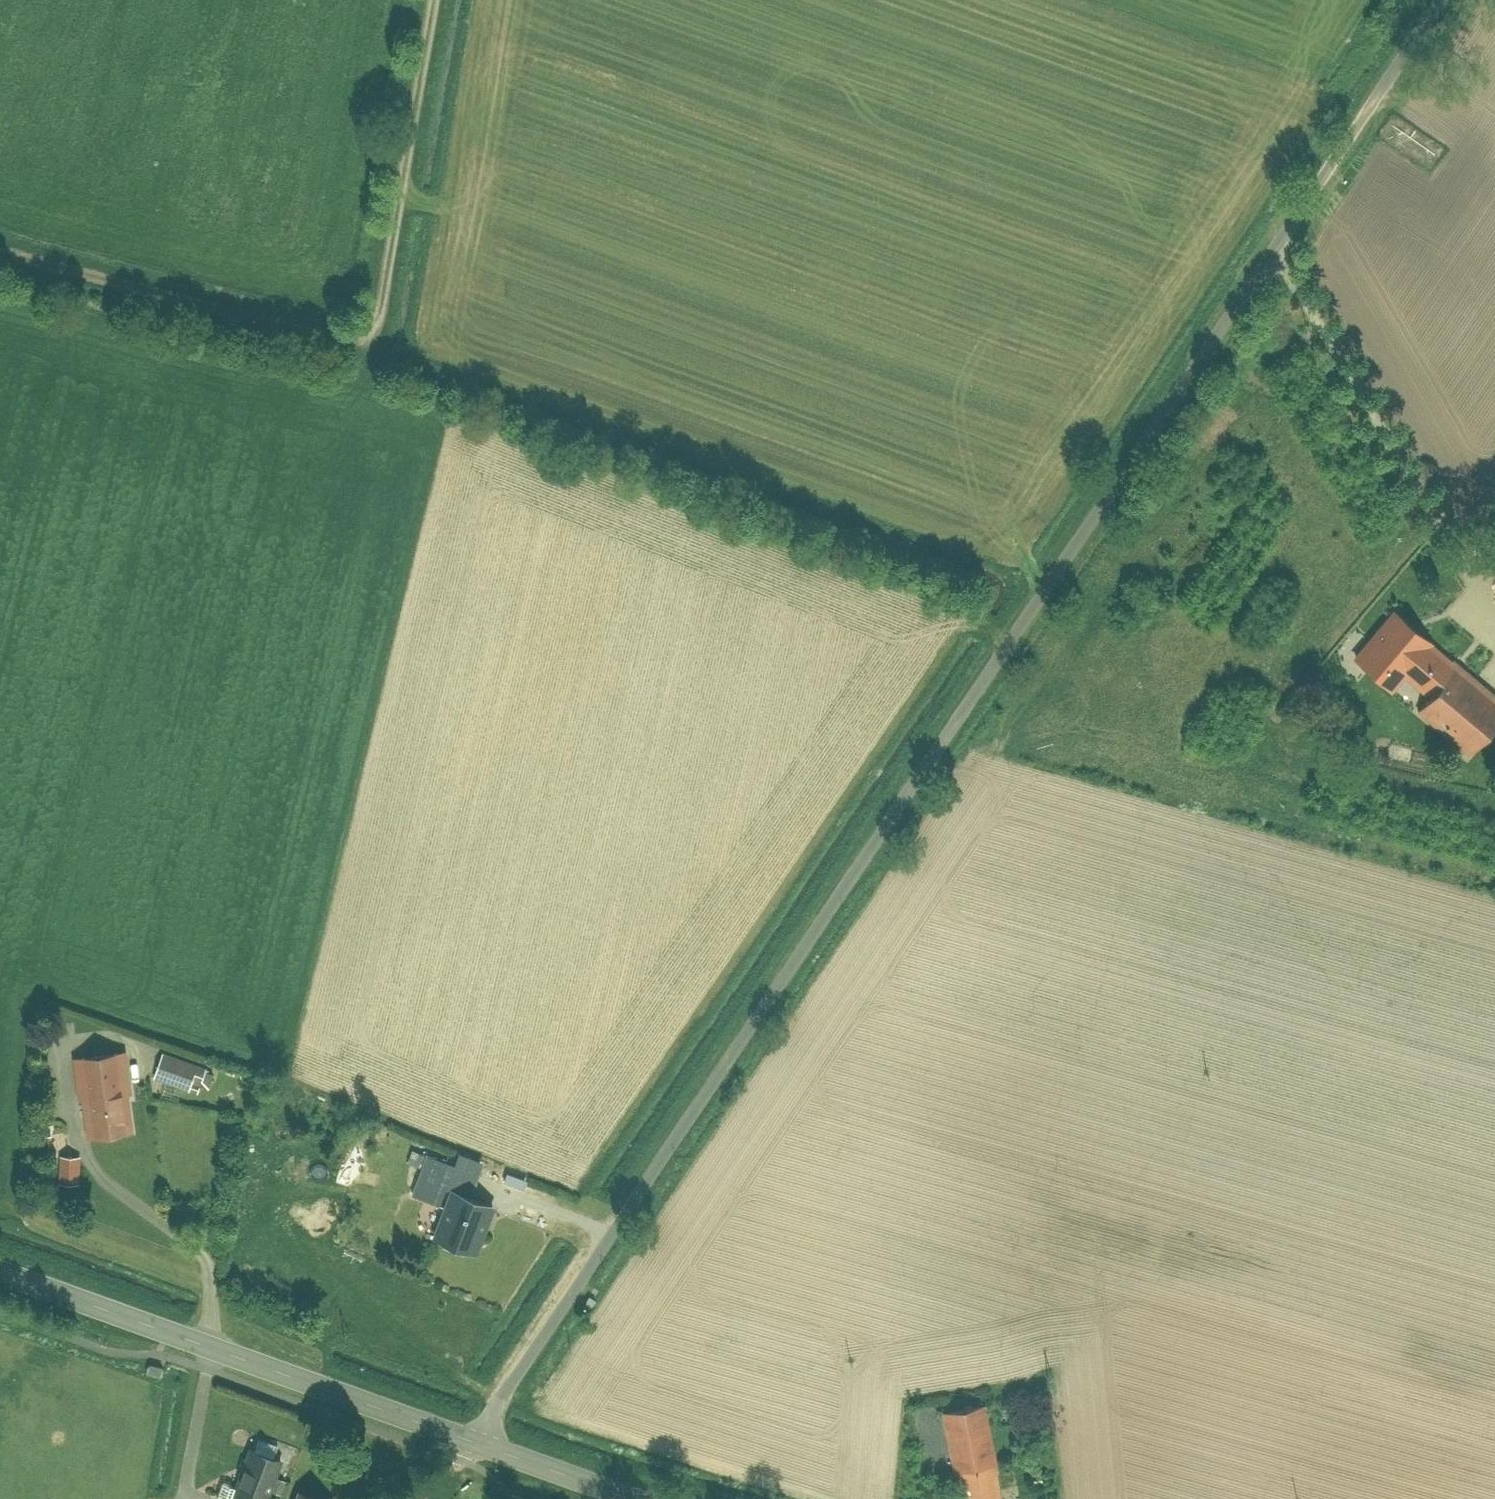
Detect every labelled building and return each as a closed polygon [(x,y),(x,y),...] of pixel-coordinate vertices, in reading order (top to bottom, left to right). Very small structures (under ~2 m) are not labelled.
[(1485,557),(1494,570),(1494,550),(1485,557)] [(1494,703),(1494,701),(1408,630),(1418,617),(1393,596),(1353,645),(1418,698),(1411,707),(1460,747),(1494,703)] [(213,1059),(171,1044),(162,1068),(204,1084),(213,1059)] [(114,1046),(69,1055),(84,1134),(129,1125),(114,1046)] [(427,1237),(471,1252),(492,1192),(468,1184),(476,1162),(411,1139),(395,1184),(426,1195),(434,1173),(448,1178),(427,1237)] [(935,1406),(956,1498),(1006,1498),(983,1395),(935,1406)] [(248,1462),(236,1458),(224,1495),(236,1498),(260,1498),(270,1469),(283,1473),(292,1444),(257,1433),(248,1462)] [(303,1484),(298,1498),(334,1498),(335,1495),(303,1484)]
